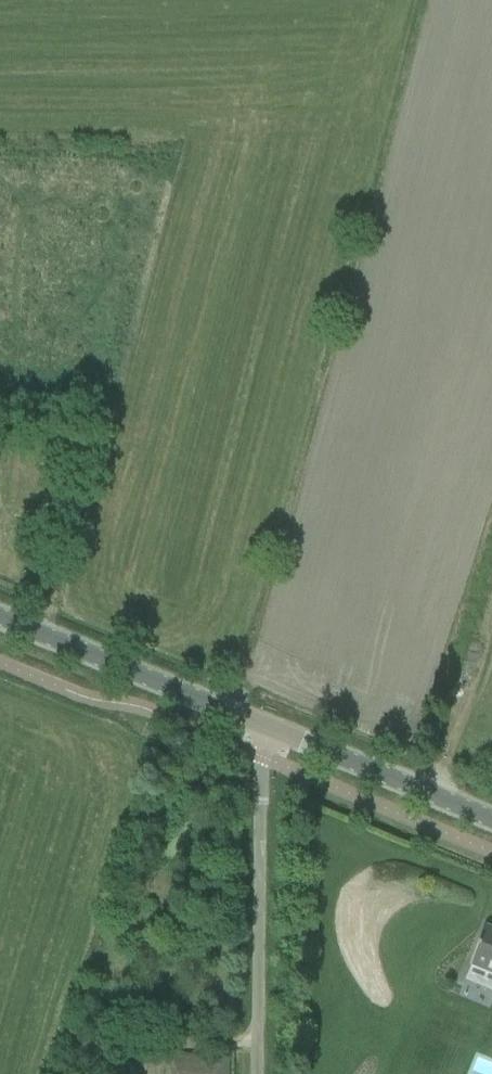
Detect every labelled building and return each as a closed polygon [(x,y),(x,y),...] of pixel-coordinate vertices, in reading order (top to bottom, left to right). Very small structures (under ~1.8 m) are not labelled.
[(469,965),(473,967),(473,966),(471,965),(472,962),(491,970),(491,929),(485,926),(469,965)] [(230,1055),(166,1053),(165,1073),(229,1073),(230,1055)]
